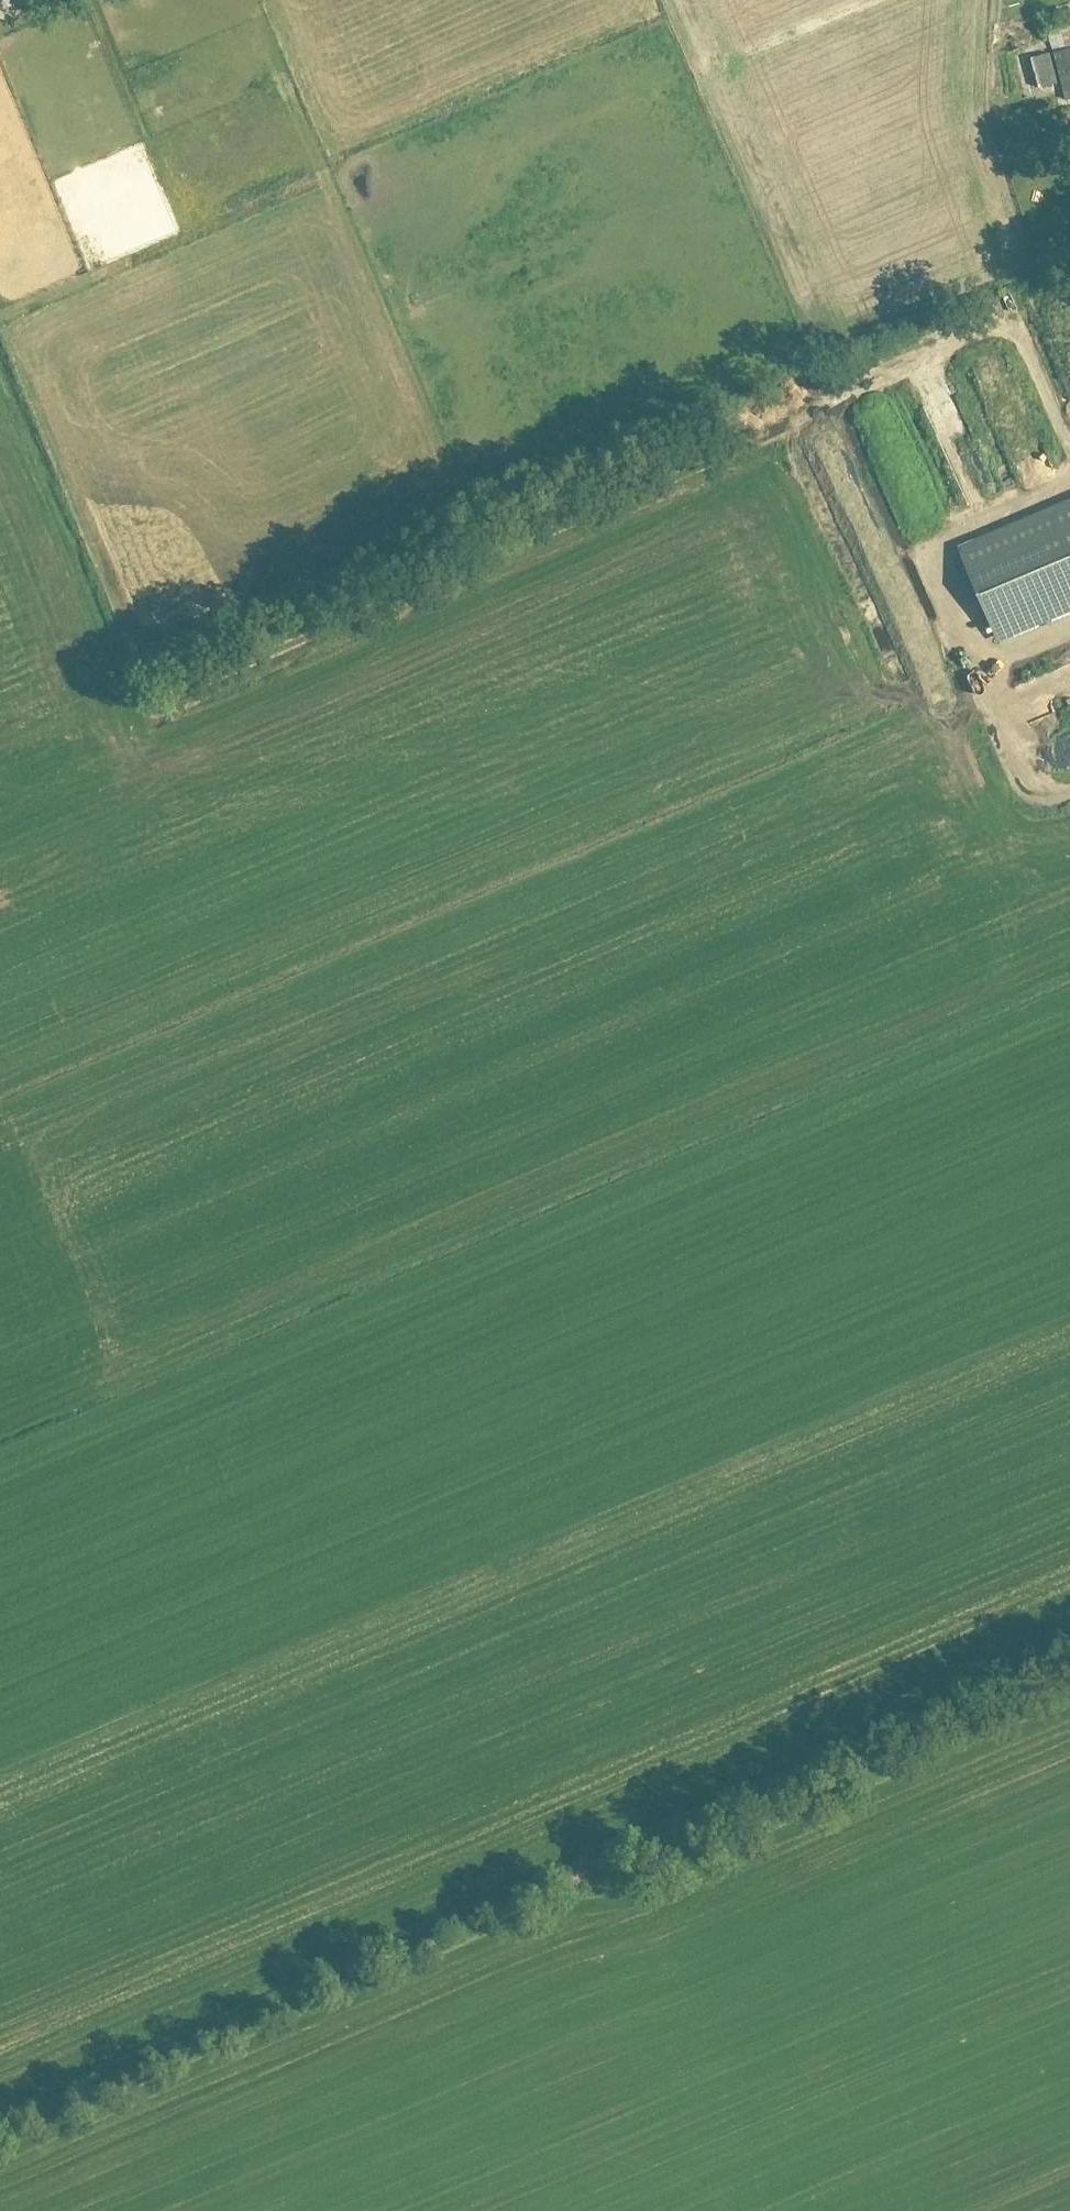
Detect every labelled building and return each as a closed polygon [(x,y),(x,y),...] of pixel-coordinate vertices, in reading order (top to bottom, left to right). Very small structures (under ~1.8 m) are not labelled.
[(1069,18),(1069,7),(1045,12),(1047,23),(1069,18)] [(1046,31),(1064,101),(1069,99),(1069,25),(1046,31)] [(1058,84),(1049,53),(1031,58),(1039,89),(1058,84)] [(961,548),(999,638),(1069,608),(1069,502),(961,548)]
